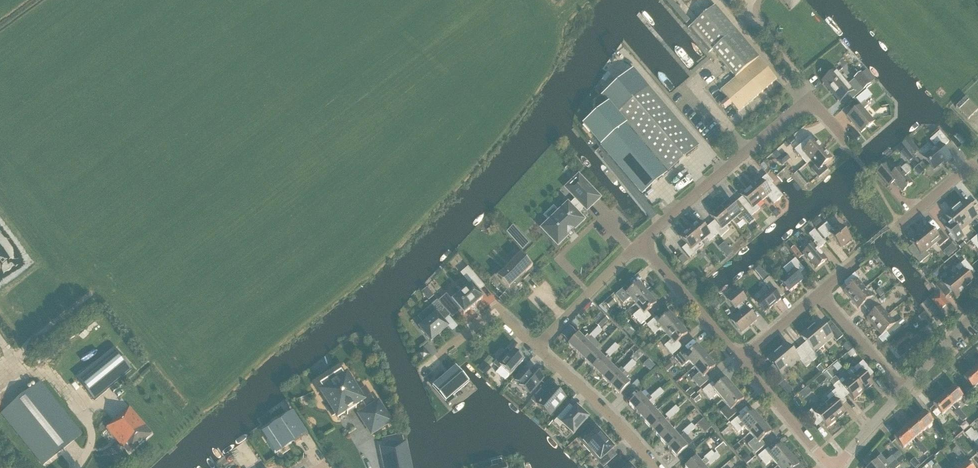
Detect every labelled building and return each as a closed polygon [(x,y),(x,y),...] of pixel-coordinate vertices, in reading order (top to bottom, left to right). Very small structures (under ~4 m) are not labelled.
[(796,0),(783,0),(791,9),(798,2),(796,0)] [(758,58),(714,7),(691,26),(728,69),(735,78),(720,91),(727,99),(721,105),(725,110),(732,105),(738,112),(776,80),(758,58)] [(835,66),(847,82),(864,69),(852,53),(835,66)] [(601,97),(607,105),(666,174),(698,147),(632,70),(601,97)] [(853,79),(854,80),(847,85),(836,72),(822,84),(837,102),(847,94),(852,100),(863,91),(871,85),(860,74),(853,79)] [(817,75),(810,78),(815,87),(822,84),(817,75)] [(861,133),(873,122),(863,110),(868,106),(865,103),(872,97),(867,91),(856,100),(861,106),(847,117),(861,133)] [(968,121),(977,111),(965,98),(956,108),(968,121)] [(666,174),(607,105),(585,124),(592,132),(590,134),(642,195),(666,174)] [(944,165),(952,159),(942,148),(949,143),(939,132),(926,144),(930,141),(935,148),(924,158),(920,154),(933,170),(942,163),(944,165)] [(810,161),(824,150),(816,140),(814,142),(810,137),(804,143),(794,151),(802,159),(801,159),(806,165),(810,161)] [(912,143),(905,149),(911,157),(918,151),(912,143)] [(824,150),(810,161),(815,167),(811,170),(818,179),(828,171),(824,166),(832,159),(824,150)] [(785,154),(777,161),(782,167),(790,160),(785,154)] [(900,170),(899,169),(893,174),(885,166),(876,173),(885,184),(891,180),(902,193),(912,184),(906,177),(911,173),(911,170),(907,166),(905,166),(900,170)] [(919,166),(914,170),(919,176),(924,172),(919,166)] [(760,180),(750,188),(762,201),(767,197),(770,201),(773,205),(782,197),(779,193),(771,184),(773,183),(766,176),(760,181),(760,180)] [(542,231),(557,247),(583,222),(578,217),(586,209),(586,210),(598,199),(578,178),(566,189),(580,203),(572,211),(567,207),(558,215),(553,210),(545,217),(551,222),(542,231)] [(748,214),(751,217),(760,210),(756,206),(762,201),(750,188),(741,196),(748,204),(743,208),(748,214)] [(755,222),(751,217),(748,214),(743,208),(740,205),(736,209),(729,201),(719,209),(731,222),(736,218),(739,222),(743,219),(749,226),(755,222)] [(968,225),(977,217),(977,219),(977,206),(977,205),(971,210),(964,201),(954,209),(968,225)] [(718,235),(720,238),(729,230),(726,227),(731,222),(719,209),(710,217),(717,225),(712,229),(718,235)] [(959,232),(968,225),(954,209),(945,216),(953,226),(947,231),(957,242),(963,237),(959,232)] [(822,223),(817,218),(811,223),(815,228),(822,223)] [(698,221),(689,229),(700,243),(706,238),(709,242),(718,235),(712,229),(710,226),(705,230),(698,221)] [(841,248),(851,240),(839,226),(833,231),(826,224),(817,231),(825,240),(830,236),(841,248)] [(929,227),(919,235),(931,248),(936,244),(939,248),(948,240),(940,231),(935,235),(929,227)] [(621,238),(626,233),(622,229),(617,234),(621,238)] [(695,247),(700,243),(689,229),(679,237),(686,245),(682,249),(689,259),(698,251),(695,247)] [(815,231),(810,234),(820,247),(825,243),(815,231)] [(925,253),(931,248),(919,235),(910,243),(917,251),(912,255),(920,264),(929,257),(925,253)] [(524,240),(518,245),(522,250),(527,246),(528,245),(524,240)] [(952,244),(947,249),(952,254),(957,250),(952,244)] [(815,270),(827,260),(814,245),(802,254),(815,270)] [(802,257),(794,247),(790,250),(799,260),(802,257)] [(565,261),(572,256),(569,252),(562,257),(565,261)] [(505,292),(528,270),(516,256),(492,278),(505,292)] [(688,262),(683,256),(678,260),(683,266),(688,262)] [(875,262),(872,258),(866,264),(869,267),(875,262)] [(798,275),(804,270),(795,259),(783,270),(787,275),(780,281),(789,292),(803,281),(798,275)] [(576,264),(583,272),(587,269),(580,261),(576,264)] [(959,272),(953,277),(965,292),(974,284),(967,275),(972,270),(965,261),(956,269),(959,272)] [(477,292),(483,287),(472,273),(465,279),(471,286),(452,302),(463,315),(482,299),(477,292)] [(763,273),(759,277),(764,282),(768,278),(763,273)] [(851,300),(864,289),(857,280),(859,279),(854,274),(844,283),(848,288),(843,292),(851,300)] [(956,300),(965,292),(953,277),(947,282),(944,279),(935,286),(943,295),(948,290),(956,300)] [(756,302),(765,313),(781,300),(775,293),(779,289),(769,278),(768,278),(764,282),(770,290),(766,294),(763,290),(753,298),(756,302)] [(630,299),(635,305),(647,294),(639,284),(629,292),(625,287),(615,296),(623,305),(630,299)] [(427,289),(421,293),(428,301),(434,297),(427,289)] [(864,289),(851,300),(858,309),(863,306),(867,310),(878,301),(873,296),(872,298),(864,289)] [(884,295),(880,289),(875,293),(880,298),(884,295)] [(741,333),(756,320),(746,308),(745,308),(741,304),(746,300),(738,290),(727,300),(735,309),(736,308),(740,312),(730,321),(741,333)] [(499,298),(504,304),(509,299),(504,293),(499,298)] [(647,294),(635,305),(640,311),(633,317),(641,326),(650,317),(646,313),(656,304),(647,294)] [(940,294),(931,301),(939,311),(948,304),(940,294)] [(616,304),(612,299),(605,304),(609,309),(616,304)] [(874,328),(887,316),(880,307),(882,306),(878,301),(867,310),(871,315),(866,319),(874,328)] [(442,322),(448,316),(437,303),(425,313),(431,320),(420,329),(431,342),(447,328),(442,322)] [(932,305),(928,309),(934,316),(938,313),(932,305)] [(661,329),(666,335),(678,325),(670,314),(660,323),(656,318),(647,326),(654,335),(661,329)] [(609,321),(604,316),(595,325),(600,330),(604,325),(609,321)] [(895,325),(887,316),(874,328),(881,336),(886,333),(890,337),(906,324),(901,319),(895,325)] [(819,321),(810,329),(823,345),(832,337),(836,342),(842,337),(833,325),(827,331),(819,321)] [(678,325),(666,335),(671,341),(664,347),(672,356),(681,348),(677,343),(687,335),(678,325)] [(911,341),(906,335),(891,347),(900,358),(913,347),(918,353),(929,344),(938,336),(930,326),(911,341)] [(576,333),(569,327),(561,336),(567,342),(576,333)] [(602,332),(598,328),(593,333),(597,337),(602,332)] [(634,334),(629,329),(625,333),(630,338),(634,334)] [(808,346),(802,351),(812,363),(818,357),(814,353),(823,345),(810,329),(800,337),(808,346)] [(597,337),(593,333),(589,338),(588,338),(590,340),(592,342),(593,340),(597,337)] [(589,338),(587,336),(583,340),(578,335),(568,346),(577,354),(590,340),(588,338),(589,338)] [(600,347),(593,340),(592,342),(590,340),(577,354),(585,362),(595,352),(600,347)] [(853,349),(848,343),(842,347),(848,353),(852,349),(853,349)] [(786,344),(776,352),(790,368),(799,360),(806,368),(812,363),(802,351),(796,356),(786,344)] [(607,356),(617,347),(615,345),(606,355),(607,356)] [(607,356),(609,358),(618,348),(617,347),(607,356)] [(689,362),(693,367),(706,357),(697,347),(688,355),(684,351),(674,359),(682,368),(689,362)] [(424,348),(416,354),(422,362),(430,356),(424,348)] [(848,353),(847,354),(850,359),(856,353),(852,349),(848,353)] [(115,350),(78,380),(94,401),(132,370),(115,350)] [(523,361),(513,352),(510,356),(506,353),(507,351),(507,350),(493,365),(499,370),(500,368),(510,376),(523,361)] [(594,371),(604,360),(595,352),(585,362),(594,371)] [(781,376),(790,368),(776,352),(767,360),(775,369),(769,374),(779,386),(785,380),(781,376)] [(489,357),(484,363),(488,367),(493,361),(489,357)] [(669,361),(665,357),(659,362),(662,366),(669,361)] [(706,357),(693,367),(699,374),(692,380),(699,389),(709,380),(705,376),(715,368),(706,357)] [(612,368),(604,360),(594,371),(602,379),(612,368)] [(635,365),(632,361),(627,366),(631,370),(635,365)] [(669,361),(662,367),(667,372),(673,366),(669,361)] [(851,378),(863,393),(872,385),(865,376),(870,371),(863,362),(854,370),(857,373),(851,378)] [(488,367),(484,363),(478,370),(482,374),(488,367)] [(827,371),(821,365),(817,369),(822,375),(827,371)] [(631,370),(627,366),(623,371),(622,371),(624,373),(626,375),(626,374),(631,370)] [(623,371),(622,370),(618,373),(612,368),(602,379),(611,387),(624,373),(622,371),(623,371)] [(468,384),(455,369),(450,374),(450,375),(447,377),(439,383),(443,387),(437,391),(434,388),(433,388),(448,406),(455,400),(452,397),(468,384)] [(529,395),(543,379),(533,370),(530,373),(528,374),(524,371),(515,381),(520,386),(519,386),(529,395)] [(977,385),(977,376),(973,370),(963,379),(972,390),(977,385)] [(833,387),(835,390),(836,390),(840,396),(846,391),(854,400),(863,393),(851,378),(845,383),(842,379),(839,382),(836,378),(835,378),(828,371),(823,375),(830,382),(829,383),(833,387)] [(359,392),(347,373),(318,392),(336,421),(363,404),(366,409),(356,415),(371,437),(393,423),(379,400),(375,403),(365,388),(359,392)] [(626,375),(624,373),(611,387),(619,396),(630,385),(625,381),(629,377),(626,374),(626,375)] [(822,375),(818,378),(822,383),(826,380),(822,375)] [(717,395),(721,400),(734,390),(725,380),(716,388),(712,383),(702,392),(710,401),(717,395)] [(637,381),(631,386),(634,390),(640,384),(637,381)] [(89,444),(40,383),(1,414),(45,467),(60,467),(89,444)] [(790,390),(784,384),(780,387),(786,394),(790,390)] [(807,387),(803,390),(808,396),(811,393),(807,387)] [(565,399),(553,388),(539,403),(551,413),(565,399)] [(953,388),(943,397),(952,407),(955,411),(958,409),(960,407),(956,403),(962,399),(953,388)] [(664,394),(660,389),(655,394),(659,398),(664,394)] [(695,394),(691,389),(686,394),(690,398),(695,394)] [(531,401),(536,405),(545,394),(540,390),(531,401)] [(734,390),(721,400),(727,407),(720,413),(727,422),(737,413),(733,409),(743,400),(734,390)] [(843,399),(840,396),(836,390),(835,390),(826,398),(829,401),(824,406),(836,421),(845,413),(837,404),(843,399)] [(659,398),(655,394),(650,398),(652,400),(654,403),(659,398)] [(645,400),(640,395),(629,405),(637,414),(652,400),(650,398),(649,397),(645,400)] [(701,399),(697,395),(692,400),(696,404),(701,399)] [(943,397),(933,405),(942,416),(948,422),(952,419),(946,412),(952,407),(943,397)] [(654,403),(652,400),(637,414),(645,423),(656,413),(651,408),(655,404),(654,403)] [(827,429),(836,421),(824,406),(818,411),(815,408),(806,415),(813,424),(819,419),(827,429)] [(679,411),(675,407),(670,411),(674,416),(679,411)] [(152,435),(129,408),(112,423),(113,424),(106,429),(123,449),(124,448),(130,454),(151,436),(152,435)] [(573,435),(588,419),(576,409),(572,413),(567,408),(554,423),(559,428),(562,425),(573,435)] [(962,414),(958,409),(955,411),(953,413),(958,418),(962,414)] [(674,416),(670,411),(665,416),(669,421),(674,416)] [(663,422),(660,418),(656,413),(645,423),(652,431),(663,422)] [(744,428),(749,433),(762,423),(753,413),(744,421),(740,416),(730,425),(738,434),(744,428)] [(913,422),(923,432),(933,424),(923,413),(913,422)] [(268,433),(272,439),(267,443),(274,454),(306,434),(293,414),(294,416),(268,433)] [(966,419),(962,414),(958,418),(962,423),(966,419)] [(671,430),(663,422),(652,431),(660,440),(671,430)] [(913,441),(923,432),(913,422),(904,430),(913,441)] [(762,423),(749,433),(754,439),(748,445),(755,454),(765,446),(761,441),(770,433),(762,423)] [(695,429),(691,425),(686,429),(690,434),(695,429)] [(947,436),(938,426),(934,429),(943,440),(947,436)] [(730,431),(726,427),(719,433),(723,437),(730,431)] [(590,454),(605,440),(597,431),(593,435),(590,431),(592,429),(591,428),(578,441),(590,454)] [(690,434),(686,429),(682,434),(681,434),(683,436),(685,438),(690,434)] [(682,434),(680,432),(676,436),(671,430),(660,440),(668,449),(683,436),(681,434),(682,434)] [(913,441),(904,430),(894,439),(903,449),(913,441)] [(970,430),(965,434),(972,442),(977,437),(970,430)] [(401,436),(381,440),(383,447),(379,448),(383,467),(412,467),(407,442),(403,443),(401,436)] [(685,438),(683,436),(668,449),(676,458),(687,448),(683,443),(687,440),(685,438)] [(605,440),(590,454),(603,467),(616,456),(614,458),(609,453),(613,449),(605,440)] [(923,448),(919,443),(915,446),(919,451),(923,448)] [(726,448),(723,444),(714,451),(716,453),(718,455),(726,448)] [(772,461),(777,466),(789,456),(781,446),(772,454),(768,449),(758,457),(765,466),(772,461)] [(927,453),(923,448),(919,451),(923,456),(927,453)] [(961,467),(971,467),(966,463),(963,460),(965,458),(956,448),(952,452),(961,462),(958,463),(962,467),(961,467)] [(712,452),(704,459),(704,460),(700,464),(696,458),(685,467),(703,467),(704,467),(707,464),(706,462),(711,458),(714,455),(712,452)] [(718,455),(716,453),(714,455),(711,458),(715,462),(720,458),(718,455)] [(751,460),(747,455),(741,459),(746,464),(751,460)] [(777,466),(779,467),(800,467),(789,456),(777,466)] [(895,462),(892,458),(886,463),(880,457),(874,462),(875,464),(870,467),(889,467),(895,462)] [(715,462),(711,458),(706,462),(707,464),(709,467),(715,462)] [(740,464),(736,459),(731,463),(735,467),(740,464)] [(909,463),(913,467),(917,467),(920,465),(916,461),(914,459),(909,463)]
